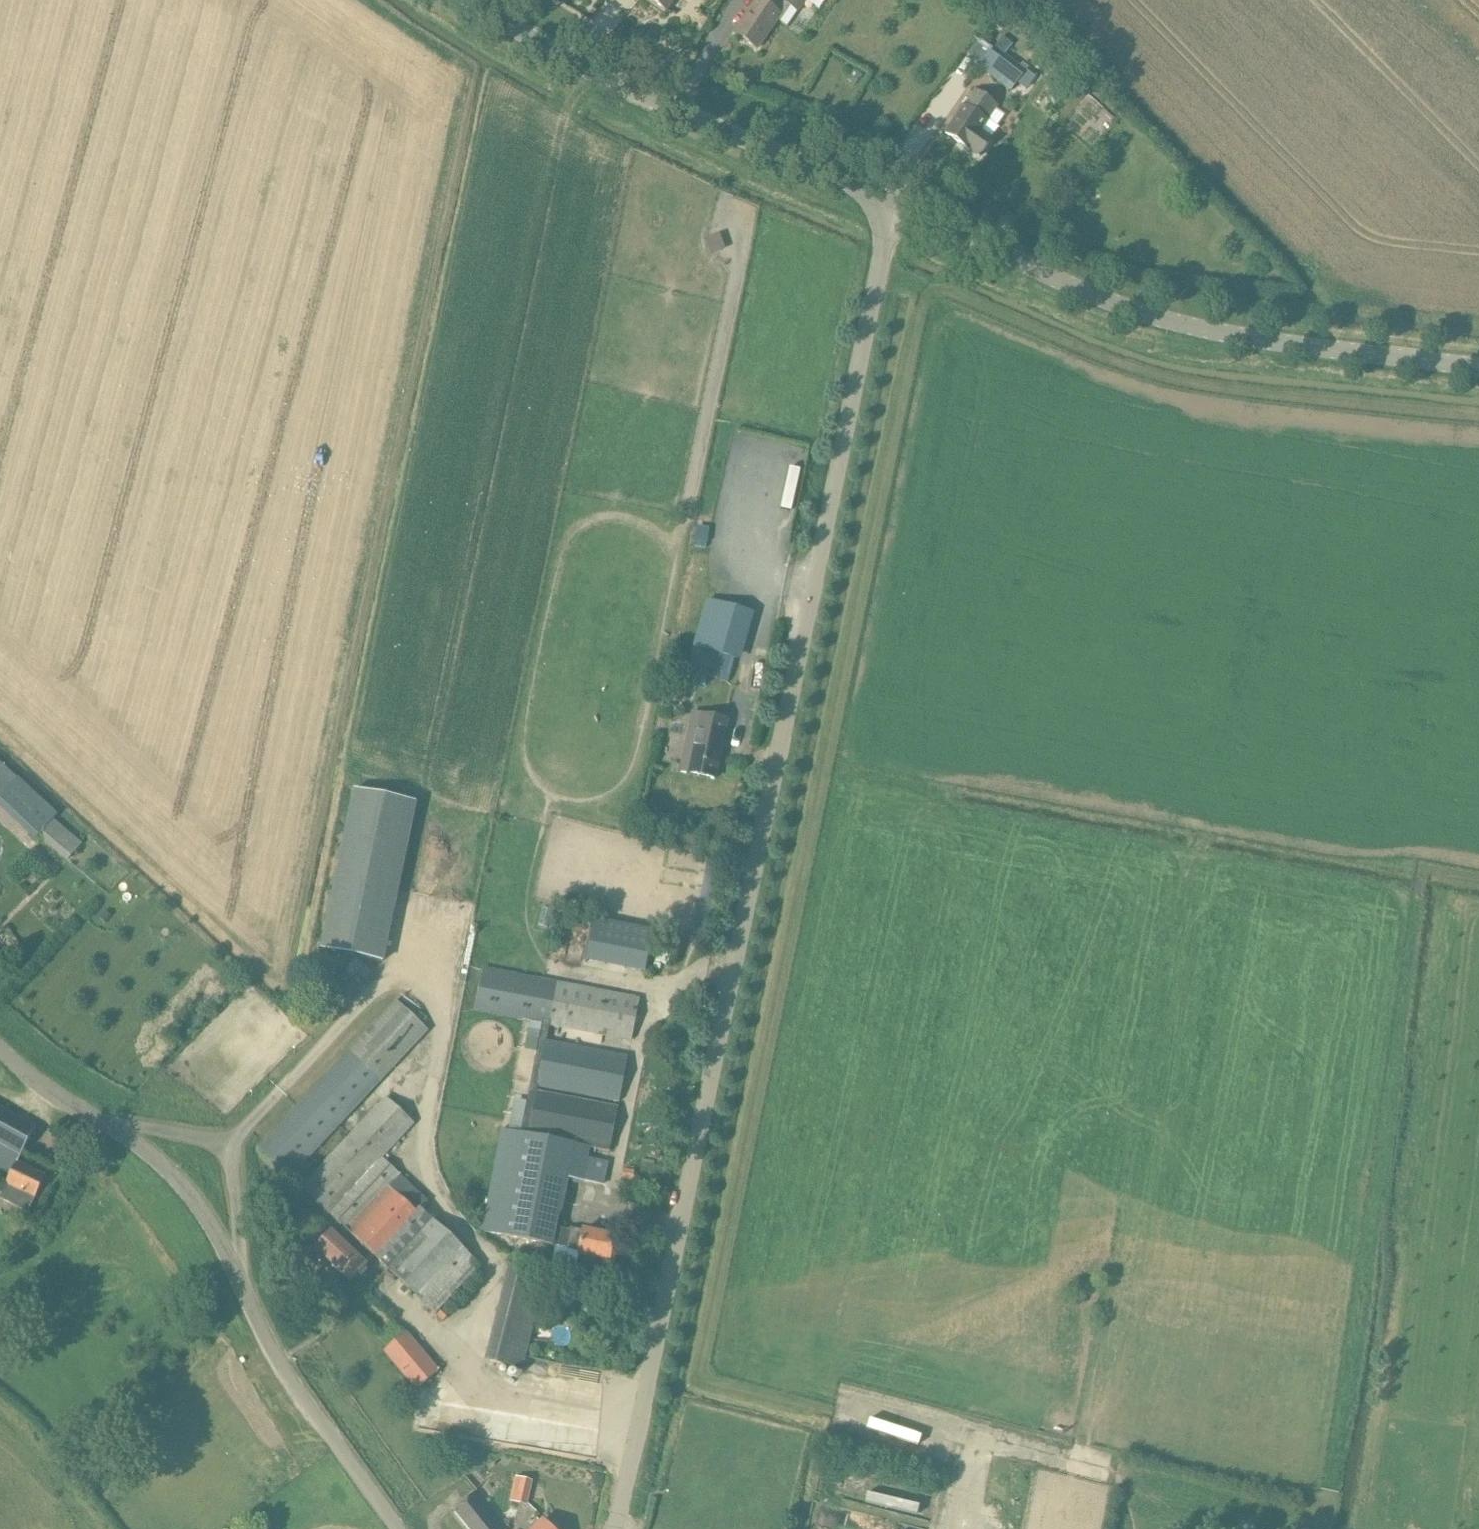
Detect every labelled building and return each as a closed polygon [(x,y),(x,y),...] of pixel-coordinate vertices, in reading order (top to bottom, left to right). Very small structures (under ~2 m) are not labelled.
[(666,11),(674,0),(650,0),(666,11)] [(767,4),(761,0),(758,0),(735,33),(757,47),(776,19),(781,22),(791,8),(799,14),(809,0),(770,0),(767,4)] [(1025,74),(993,49),(979,66),(1011,91),(1025,74)] [(996,105),(979,93),(975,90),(945,132),(966,147),(967,146),(980,156),(993,138),(979,129),(996,105)] [(706,240),(710,253),(725,247),(721,234),(706,240)] [(694,545),(706,547),(709,530),(696,528),(694,545)] [(734,659),(747,610),(708,599),(691,661),(730,672),(734,659)] [(727,720),(694,713),(681,772),(714,780),(727,720)] [(0,761),(0,808),(35,841),(39,836),(68,862),(83,844),(54,819),(59,814),(0,761)] [(354,791),(322,949),(383,961),(416,803),(354,791)] [(655,929),(595,917),(586,962),(646,974),(655,929)] [(327,989),(341,1002),(370,971),(355,958),(327,989)] [(632,1039),(640,998),(484,967),(475,1007),(543,1021),(522,1132),(502,1128),(482,1229),(568,1246),(567,1249),(580,1251),(579,1253),(610,1259),(615,1234),(584,1228),(584,1230),(572,1227),(571,1229),(555,1225),(562,1193),(565,1193),(569,1176),(585,1179),(585,1177),(604,1181),(608,1160),(569,1152),(571,1142),(610,1150),(619,1106),(537,1090),(538,1082),(620,1099),(629,1055),(547,1038),(550,1022),(632,1039)] [(427,1029),(397,1001),(259,1147),(344,1227),(336,1235),(331,1231),(315,1248),(316,1249),(313,1252),(325,1264),(328,1260),(351,1282),(367,1265),(365,1262),(372,1254),(435,1313),(480,1265),(421,1210),(429,1202),(382,1157),(414,1123),(387,1097),(317,1171),(304,1159),(427,1029)] [(0,1108),(0,1169),(12,1175),(0,1197),(0,1198),(28,1212),(46,1177),(18,1163),(37,1127),(0,1108)] [(621,1178),(633,1179),(635,1169),(623,1168),(621,1178)] [(547,1276),(509,1266),(485,1362),(523,1371),(547,1276)] [(442,1309),(437,1315),(443,1321),(448,1315),(442,1309)] [(440,1371),(407,1332),(384,1352),(416,1391),(440,1371)] [(849,1498),(903,1512),(909,1487),(855,1473),(849,1498)] [(533,1481),(516,1477),(510,1502),(528,1506),(533,1481)] [(477,1491),(455,1510),(470,1528),(506,1528),(477,1491)] [(545,1518),(534,1528),(557,1528),(545,1518)]
